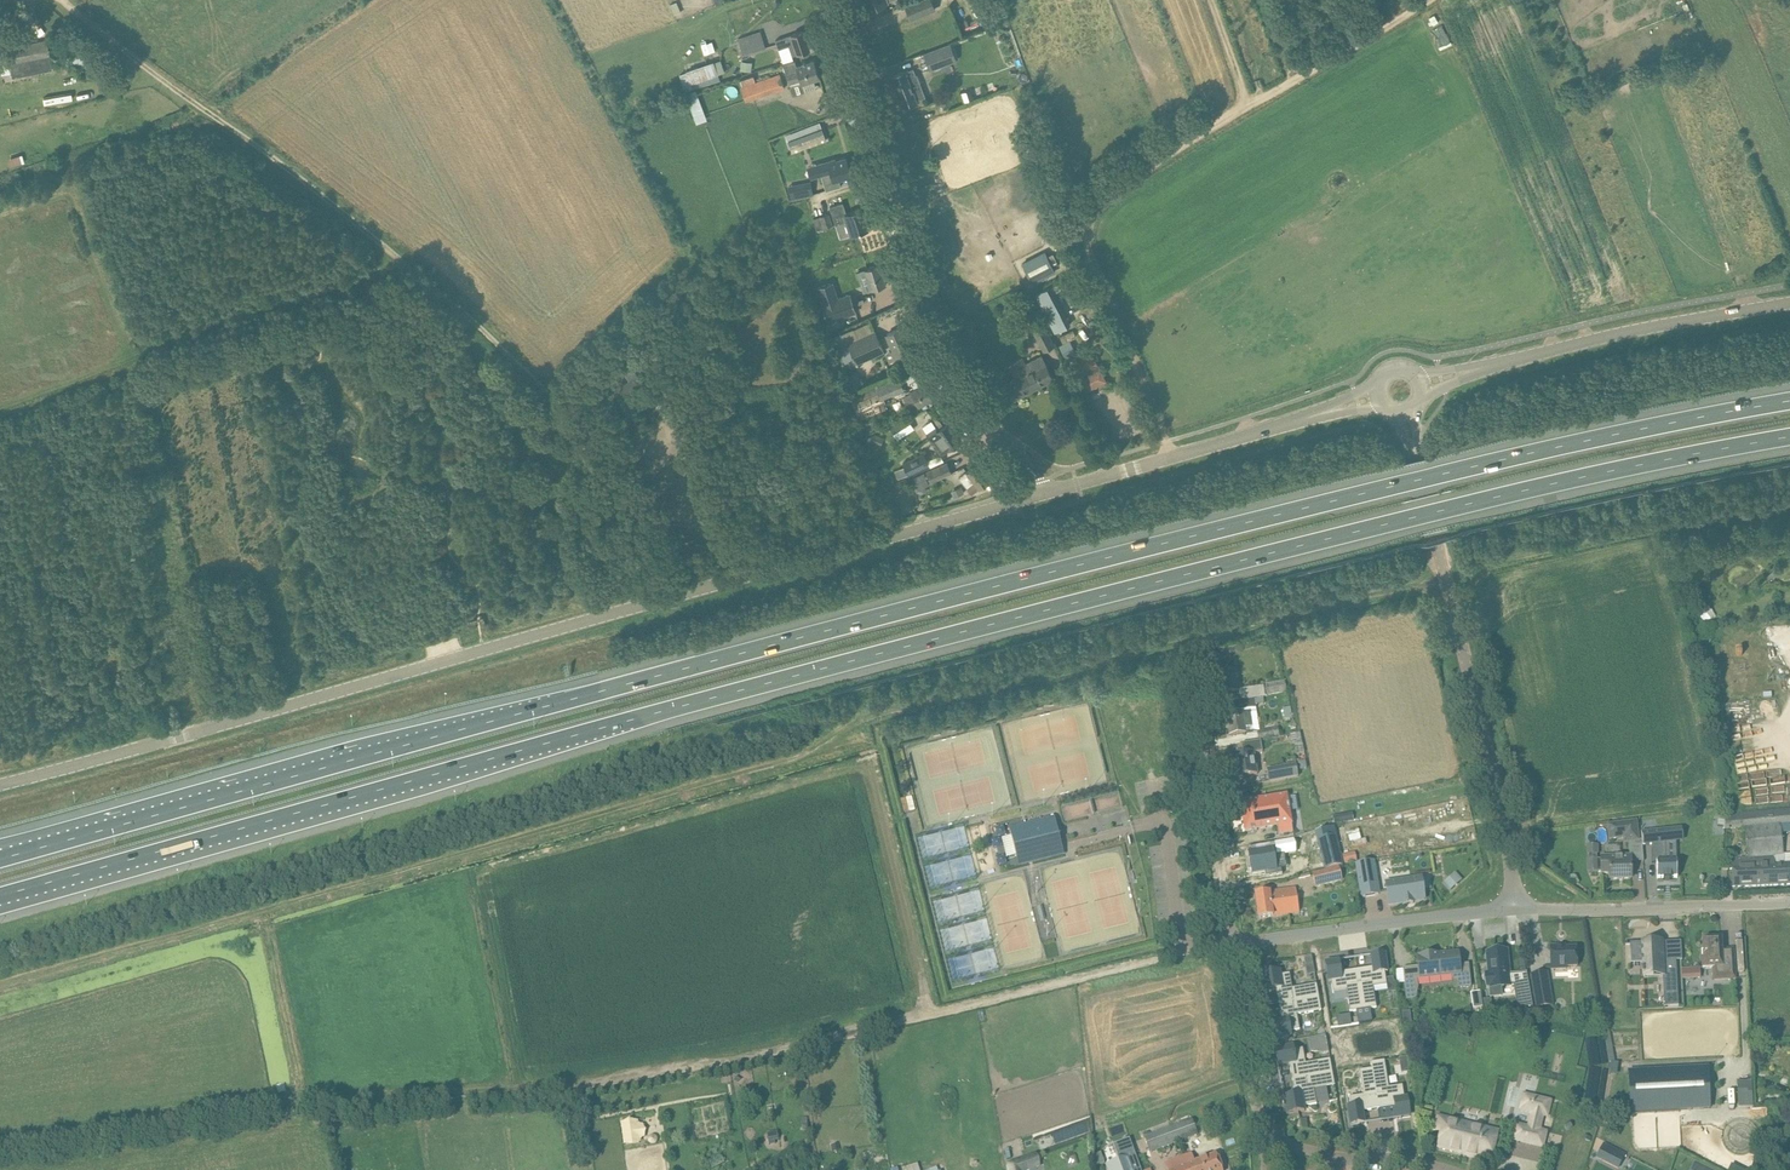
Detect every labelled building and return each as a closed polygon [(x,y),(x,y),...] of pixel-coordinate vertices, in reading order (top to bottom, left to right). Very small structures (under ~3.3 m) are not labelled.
[(888,0),(863,0),(867,11),(889,3),(888,0)] [(933,0),(914,0),(904,4),(911,20),(937,10),(933,0)] [(24,44),(22,29),(6,31),(9,47),(6,48),(12,77),(28,73),(28,74),(52,69),(51,65),(53,65),(51,55),(54,54),(53,48),(48,49),(46,40),(24,44)] [(804,30),(775,40),(778,49),(783,63),(794,60),(792,55),(811,49),(804,30)] [(749,35),(738,38),(743,54),(765,47),(763,38),(751,42),(749,35)] [(81,41),(66,53),(74,62),(83,73),(96,62),(101,68),(98,71),(103,78),(111,72),(106,66),(109,64),(91,43),(85,47),(81,41)] [(930,72),(957,61),(955,57),(950,45),(924,55),(930,72)] [(795,60),(783,63),(791,87),(793,94),(804,90),(802,84),(820,78),(814,59),(796,65),(795,60)] [(706,64),(686,70),(692,89),(721,80),(719,75),(711,77),(706,64)] [(915,74),(913,68),(906,71),(906,70),(891,76),(897,92),(895,93),(901,107),(917,100),(925,97),(917,74),(915,74)] [(746,102),(785,89),(780,74),(741,87),(746,102)] [(695,123),(706,119),(696,89),(685,92),(695,123)] [(974,98),(971,90),(963,93),(965,101),(974,98)] [(822,127),(788,140),(792,153),(827,140),(822,127)] [(835,158),(816,164),(819,174),(821,174),(826,190),(841,186),(839,179),(852,176),(846,157),(836,160),(835,158)] [(811,182),(797,185),(800,197),(813,194),(812,186),(811,182)] [(846,213),(843,202),(830,207),(835,225),(846,221),(850,235),(869,229),(862,208),(846,213)] [(833,225),(830,213),(813,219),(816,230),(833,225)] [(1032,283),(1055,271),(1045,252),(1022,264),(1032,283)] [(886,285),(880,264),(865,269),(871,289),(886,285)] [(816,287),(828,322),(857,312),(851,294),(838,298),(832,282),(816,287)] [(1051,285),(1035,293),(1055,333),(1071,324),(1051,285)] [(1051,337),(1044,324),(1032,330),(1043,352),(1055,345),(1051,337)] [(904,334),(901,327),(885,334),(899,366),(911,361),(910,360),(917,357),(910,340),(907,341),(904,334)] [(1060,336),(1064,343),(1069,340),(1075,337),(1075,334),(1073,330),(1060,336)] [(884,351),(876,332),(849,344),(855,358),(853,359),(856,364),(866,360),(866,359),(884,351)] [(1107,380),(1092,352),(1069,364),(1084,392),(1107,380)] [(1015,376),(1005,382),(1014,401),(1055,379),(1042,355),(1026,363),(1011,370),(1015,376)] [(905,388),(900,376),(876,386),(881,398),(905,388)] [(855,390),(865,383),(861,379),(852,386),(855,390)] [(700,389),(697,382),(687,386),(691,399),(704,394),(702,389),(700,389)] [(935,398),(926,382),(910,390),(912,392),(903,397),(909,408),(917,403),(919,406),(935,398)] [(931,421),(923,426),(927,432),(936,446),(941,453),(949,448),(951,447),(961,440),(949,423),(939,430),(938,431),(931,421)] [(902,430),(897,424),(890,429),(895,435),(902,430)] [(884,437),(877,434),(873,443),(880,446),(884,437)] [(950,465),(963,459),(961,453),(948,458),(950,465)] [(900,468),(895,471),(898,479),(909,474),(907,471),(909,471),(913,470),(914,472),(928,465),(923,455),(909,462),(909,463),(906,465),(906,464),(899,467),(900,468)] [(952,473),(947,462),(926,471),(931,482),(952,473)] [(991,480),(978,463),(967,471),(959,477),(967,487),(966,487),(972,494),(979,488),(980,488),(991,480)] [(926,478),(923,473),(916,476),(919,482),(915,483),(918,490),(929,484),(926,478)] [(1699,612),(1706,623),(1716,616),(1709,605),(1699,612)] [(1263,686),(1239,690),(1239,691),(1241,700),(1266,696),(1265,695),(1287,691),(1285,681),(1263,684),(1263,686)] [(1283,709),(1285,719),(1285,721),(1291,720),(1291,718),(1292,717),(1291,708),(1283,709)] [(1253,731),(1260,730),(1257,709),(1238,712),(1226,714),(1230,735),(1246,733),(1246,731),(1253,730),(1253,731)] [(1258,731),(1259,739),(1279,735),(1278,727),(1258,731)] [(1304,752),(1300,732),(1290,734),(1291,739),(1293,742),(1294,741),(1297,753),(1304,752)] [(1261,740),(1254,741),(1242,743),(1243,753),(1232,755),(1236,777),(1258,774),(1254,753),(1263,752),(1261,740)] [(1306,769),(1305,762),(1298,763),(1300,770),(1306,769)] [(1267,769),(1269,781),(1298,776),(1295,763),(1267,769)] [(1287,795),(1240,803),(1245,831),(1277,826),(1279,834),(1293,831),(1292,822),(1290,811),(1298,810),(1296,796),(1288,797),(1287,795)] [(1323,805),(1323,820),(1337,819),(1336,804),(1323,805)] [(1781,826),(1789,825),(1789,808),(1726,814),(1725,830),(1745,828),(1747,854),(1748,860),(1753,859),(1774,858),(1775,858),(1783,858),(1783,854),(1781,826)] [(1353,813),(1339,815),(1340,822),(1354,820),(1353,813)] [(1062,845),(1055,817),(1009,828),(1016,857),(1062,845)] [(1637,821),(1607,825),(1609,840),(1623,839),(1624,843),(1640,841),(1637,821)] [(1642,831),(1641,831),(1643,846),(1643,845),(1652,844),(1652,863),(1657,863),(1657,879),(1658,879),(1658,878),(1663,878),(1663,880),(1671,880),(1671,878),(1677,878),(1677,861),(1676,861),(1676,862),(1666,862),(1665,843),(1672,842),(1671,829),(1642,832),(1642,831)] [(1336,836),(1318,840),(1325,870),(1343,865),(1336,836)] [(1251,852),(1249,853),(1252,874),(1265,872),(1266,876),(1277,874),(1274,856),(1295,852),(1293,839),(1250,846),(1251,852)] [(1733,887),(1755,886),(1753,859),(1748,860),(1747,854),(1745,855),(1745,860),(1732,860),(1733,887)] [(1783,854),(1783,858),(1775,858),(1774,858),(1753,859),(1755,886),(1789,885),(1789,854),(1783,854)] [(1630,857),(1601,858),(1602,873),(1610,873),(1610,879),(1632,878),(1631,862),(1630,862),(1630,857)] [(1374,860),(1357,862),(1360,887),(1362,896),(1378,893),(1374,860)] [(1339,869),(1313,875),(1316,887),(1342,880),(1339,869)] [(1454,872),(1444,881),(1451,889),(1461,879),(1454,872)] [(1425,899),(1421,878),(1386,884),(1389,905),(1403,903),(1404,905),(1413,903),(1413,901),(1425,899)] [(1299,912),(1299,909),(1295,888),(1256,894),(1259,918),(1299,912)] [(1734,962),(1722,962),(1721,939),(1719,939),(1719,938),(1718,937),(1717,936),(1714,936),(1712,937),(1712,938),(1712,939),(1703,940),(1704,951),(1702,951),(1702,968),(1713,968),(1713,980),(1735,979),(1734,962)] [(1654,943),(1626,944),(1626,945),(1630,945),(1631,960),(1643,960),(1646,960),(1646,964),(1646,969),(1662,968),(1663,990),(1664,990),(1664,993),(1667,993),(1678,993),(1676,961),(1676,959),(1663,960),(1662,945),(1660,945),(1655,945),(1654,943)] [(1559,949),(1559,946),(1550,947),(1551,970),(1578,969),(1577,948),(1559,949)] [(1514,985),(1518,1008),(1532,1005),(1527,973),(1510,975),(1508,951),(1486,953),(1488,973),(1486,974),(1487,986),(1490,986),(1490,988),(1501,987),(1511,986),(1511,985),(1514,985)] [(1458,953),(1438,955),(1441,976),(1452,975),(1452,978),(1457,988),(1471,987),(1469,964),(1460,965),(1458,953)] [(1373,968),(1357,970),(1363,1010),(1369,1009),(1377,1008),(1373,987),(1387,985),(1385,973),(1388,972),(1385,954),(1376,955),(1373,956),(1371,956),(1371,957),(1373,968)] [(1418,987),(1417,979),(1441,976),(1438,955),(1438,954),(1418,957),(1418,958),(1417,958),(1418,966),(1403,968),(1406,1000),(1416,999),(1418,987)] [(1312,958),(1305,959),(1306,966),(1313,965),(1312,958)] [(1334,962),(1326,963),(1328,981),(1331,981),(1333,993),(1347,991),(1350,1012),(1363,1010),(1357,970),(1341,973),(1339,962),(1339,961),(1338,961),(1334,962)] [(1681,967),(1680,978),(1699,979),(1700,968),(1681,967)] [(1280,972),(1262,975),(1264,985),(1264,989),(1265,991),(1276,989),(1279,1005),(1319,998),(1317,985),(1292,989),(1290,974),(1280,976),(1280,972)] [(1547,973),(1532,975),(1537,1008),(1540,1008),(1541,1012),(1553,1011),(1552,1006),(1553,1006),(1547,973)] [(1479,992),(1471,993),(1473,1005),(1481,1004),(1479,992)] [(1282,1021),(1270,1023),(1271,1025),(1272,1029),(1273,1039),(1291,1036),(1291,1032),(1300,1030),(1297,1015),(1321,1011),(1319,998),(1279,1005),(1282,1021)] [(1372,1022),(1369,1009),(1363,1010),(1365,1023),(1372,1022)] [(1365,1023),(1363,1010),(1357,1011),(1359,1024),(1365,1023)] [(1409,1012),(1402,1013),(1404,1023),(1411,1022),(1409,1012)] [(1326,1037),(1317,1039),(1319,1051),(1320,1054),(1329,1053),(1326,1037)] [(1293,1047),(1275,1050),(1277,1060),(1278,1064),(1278,1066),(1279,1066),(1290,1064),(1292,1080),(1332,1073),(1330,1060),(1306,1064),(1303,1049),(1294,1051),(1293,1047)] [(1385,1061),(1371,1063),(1372,1069),(1379,1109),(1395,1107),(1397,1118),(1398,1118),(1401,1118),(1410,1116),(1407,1098),(1405,1099),(1403,1086),(1389,1088),(1385,1061)] [(1710,1108),(1708,1068),(1630,1072),(1632,1112),(1710,1108)] [(1351,1107),(1348,1107),(1351,1125),(1359,1124),(1363,1123),(1364,1123),(1362,1112),(1379,1109),(1372,1069),(1359,1071),(1363,1096),(1349,1098),(1351,1107)] [(1284,1098),(1284,1100),(1285,1104),(1287,1114),(1305,1111),(1304,1107),(1317,1105),(1314,1090),(1335,1086),(1332,1073),(1292,1080),(1295,1096),(1284,1098)] [(1735,1080),(1736,1107),(1752,1106),(1751,1080),(1735,1080)] [(1519,1128),(1517,1138),(1541,1144),(1543,1134),(1539,1133),(1543,1115),(1547,1116),(1550,1101),(1535,1097),(1534,1097),(1525,1095),(1521,1109),(1531,1112),(1531,1113),(1532,1113),(1528,1130),(1519,1128)] [(1191,1120),(1169,1128),(1174,1144),(1197,1135),(1191,1120)] [(1438,1148),(1441,1148),(1491,1160),(1497,1133),(1445,1120),(1438,1148)] [(1144,1137),(1150,1153),(1174,1144),(1169,1128),(1144,1137)] [(777,1132),(768,1134),(769,1141),(779,1140),(777,1132)] [(1108,1165),(1110,1169),(1139,1169),(1141,1169),(1130,1139),(1113,1145),(1118,1158),(1119,1160),(1119,1161),(1108,1165)] [(1602,1153),(1600,1158),(1619,1167),(1625,1155),(1604,1144),(1600,1152),(1602,1153)] [(1101,1153),(1096,1155),(1098,1166),(1105,1163),(1101,1153)] [(1184,1156),(1189,1169),(1222,1169),(1216,1154),(1187,1165),(1184,1156)] [(1184,1156),(1165,1163),(1167,1169),(1189,1169),(1184,1156)] [(1009,1164),(1010,1169),(1028,1169),(1030,1169),(1026,1158),(1009,1164)]
